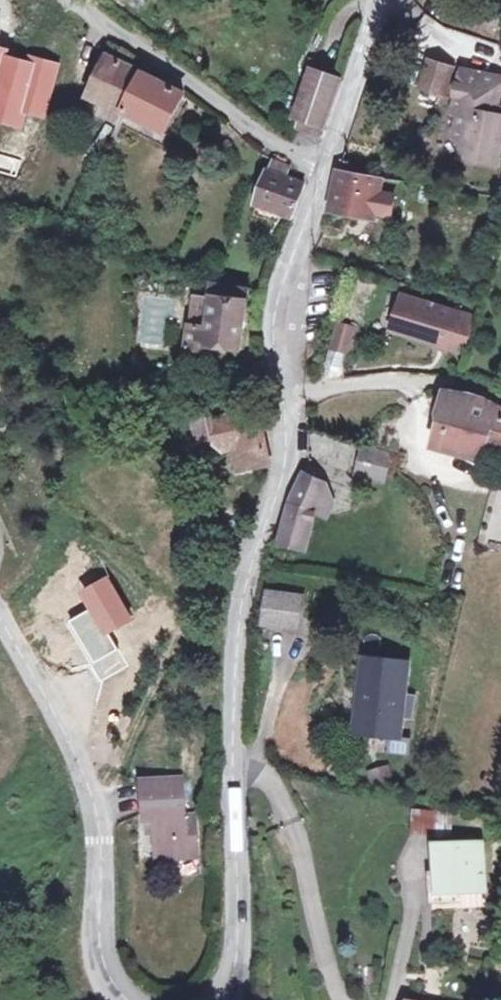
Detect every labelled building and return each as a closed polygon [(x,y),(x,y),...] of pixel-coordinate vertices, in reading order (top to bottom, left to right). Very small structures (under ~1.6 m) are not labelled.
[(482,6),(475,29),(490,33),(492,26),(500,29),(500,5),(499,4),(496,11),(482,6)] [(92,84),(102,90),(116,63),(106,55),(92,84)] [(129,114),(132,107),(152,69),(121,55),(116,63),(102,90),(115,97),(112,103),(129,114)] [(424,56),(414,82),(440,91),(450,66),(424,56)] [(480,118),(485,104),(494,78),(459,65),(447,99),(454,101),(444,127),(453,142),(465,146),(460,156),(475,162),(490,121),(480,118)] [(152,69),(132,107),(172,131),(195,95),(152,69)] [(301,112),(309,116),(329,125),(344,81),(319,73),(301,112)] [(496,106),(485,104),(480,118),(490,121),(496,106)] [(325,135),(329,125),(309,116),(304,127),(325,135)] [(289,219),(299,189),(284,182),(288,169),(275,159),(258,202),(289,219)] [(345,172),(338,203),(385,212),(386,210),(401,214),(405,194),(390,191),(393,179),(345,172)] [(250,339),(258,285),(223,278),(221,296),(204,293),(194,342),(215,345),(217,335),(250,339)] [(479,319),(406,298),(400,319),(412,323),(408,335),(443,345),(444,340),(452,342),(450,347),(469,352),(479,319)] [(363,323),(344,318),(338,342),(357,347),(363,323)] [(412,323),(400,319),(397,332),(408,335),(412,323)] [(494,437),(500,440),(500,406),(492,401),(474,394),(452,390),(441,416),(453,421),(494,437)] [(217,419),(220,441),(228,448),(242,445),(249,470),(272,465),(263,411),(217,419)] [(202,443),(220,441),(217,419),(217,415),(199,417),(202,443)] [(0,420),(0,432),(8,425),(6,422),(0,420)] [(487,456),(494,437),(453,421),(445,441),(487,456)] [(394,456),(366,448),(358,476),(387,484),(394,456)] [(308,552),(318,520),(325,499),(329,487),(305,477),(284,542),(308,552)] [(338,503),(325,499),(318,520),(330,524),(338,503)] [(304,597),(272,592),(268,621),(300,625),(304,597)] [(405,697),(408,664),(367,659),(357,733),(389,738),(398,739),(401,719),(412,721),(416,699),(405,697)] [(409,741),(398,739),(389,738),(387,754),(407,756),(409,741)] [(180,813),(176,777),(136,781),(141,820),(150,819),(151,831),(154,857),(194,853),(191,813),(180,813)] [(411,812),(413,833),(435,831),(433,810),(411,812)] [(150,819),(141,820),(142,832),(151,831),(150,819)] [(445,841),(447,891),(470,890),(493,889),(491,838),(445,841)] [(495,905),(493,889),(470,890),(471,905),(495,905)]
